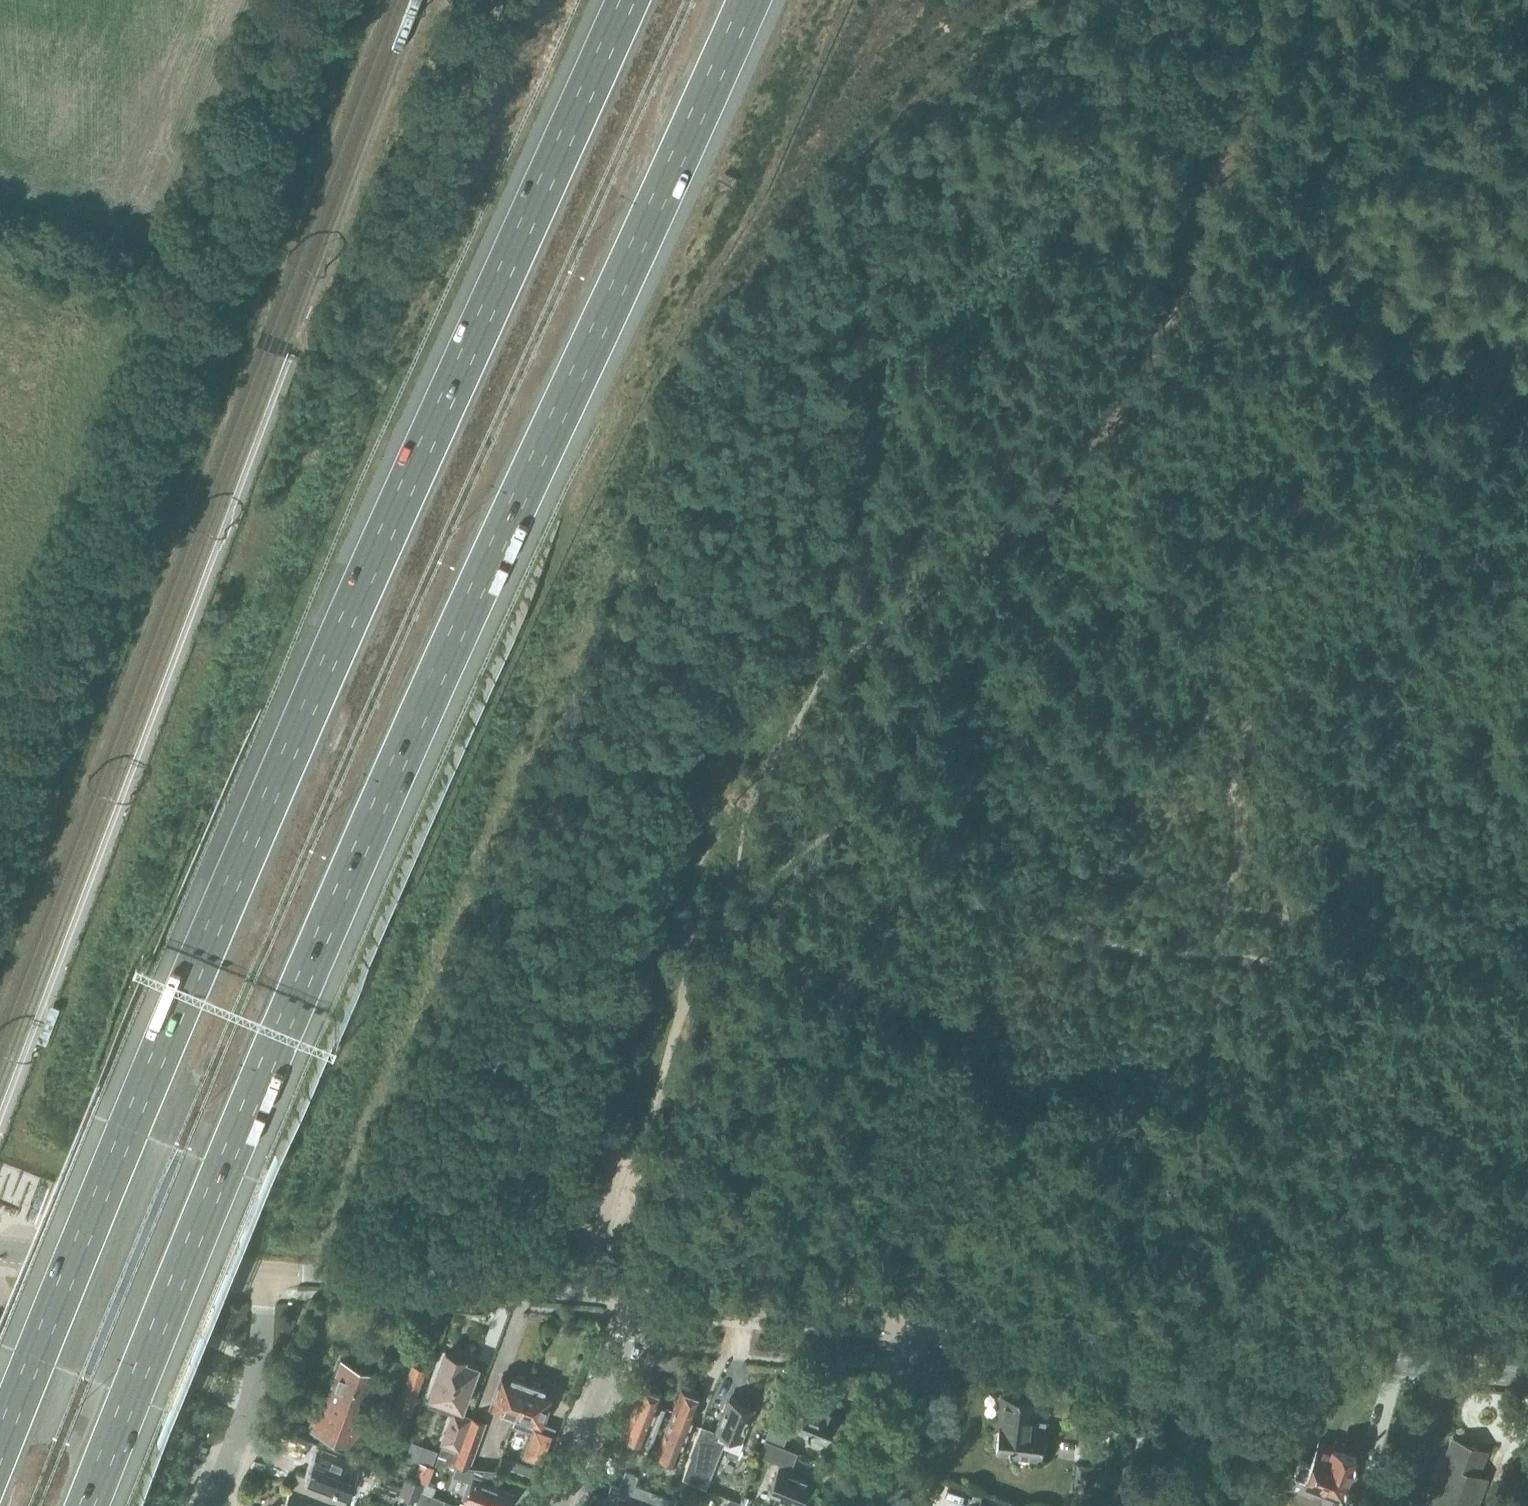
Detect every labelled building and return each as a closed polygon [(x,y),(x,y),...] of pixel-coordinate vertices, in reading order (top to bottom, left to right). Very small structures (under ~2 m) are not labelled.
[(447,1351),(430,1395),(433,1396),(431,1402),(454,1411),(443,1441),(444,1441),(437,1462),(455,1463),(455,1462),(472,1417),(460,1413),(462,1407),(463,1408),(479,1365),(465,1360),(466,1358),(447,1351)] [(325,1393),(325,1394),(369,1411),(371,1405),(367,1404),(379,1372),(342,1358),(328,1395),(325,1393)] [(399,1392),(392,1409),(412,1416),(419,1396),(417,1395),(427,1369),(413,1364),(402,1393),(399,1392)] [(512,1379),(502,1375),(492,1404),(518,1414),(530,1382),(514,1376),(512,1379)] [(518,1414),(514,1424),(534,1431),(525,1454),(528,1455),(543,1461),(556,1426),(543,1421),(553,1393),(543,1390),(544,1387),(530,1382),(518,1414)] [(642,1386),(623,1434),(644,1442),(663,1394),(642,1386)] [(702,1397),(682,1389),(670,1421),(689,1429),(702,1397)] [(369,1411),(325,1394),(312,1428),(356,1445),(369,1411)] [(997,1448),(1012,1450),(1011,1455),(1039,1458),(1040,1452),(1043,1453),(1046,1422),(1035,1421),(1037,1400),(1002,1396),(999,1427),(997,1448)] [(692,1454),(683,1477),(695,1482),(711,1441),(723,1446),(723,1445),(739,1451),(744,1440),(740,1438),(753,1407),(730,1398),(724,1415),(722,1414),(714,1433),(700,1428),(690,1453),(692,1454)] [(807,1405),(798,1428),(827,1440),(838,1410),(824,1405),(822,1411),(807,1405)] [(455,1463),(451,1472),(470,1479),(482,1484),(483,1480),(490,1483),(496,1465),(471,1462),(486,1422),(472,1417),(455,1462),(455,1463)] [(657,1453),(677,1461),(689,1429),(670,1421),(657,1453)] [(1433,1505),(1477,1505),(1481,1496),(1472,1492),(1484,1460),(1474,1457),(1478,1447),(1454,1438),(1429,1504),(1433,1505)] [(761,1454),(780,1462),(779,1466),(769,1490),(787,1497),(784,1505),(800,1505),(801,1502),(802,1502),(810,1480),(794,1474),(794,1472),(791,1471),(798,1452),(784,1446),(766,1439),(761,1454)] [(1310,1464),(1300,1460),(1294,1476),(1341,1494),(1356,1455),(1319,1441),(1310,1464)] [(292,1483),(335,1500),(350,1505),(361,1505),(373,1475),(359,1469),(361,1464),(319,1448),(309,1473),(298,1468),(292,1483)] [(398,1461),(395,1471),(414,1478),(418,1468),(398,1461)] [(406,1475),(400,1492),(417,1498),(423,1482),(406,1475)] [(608,1494),(628,1502),(637,1480),(624,1475),(619,1487),(612,1484),(608,1494)] [(1354,1505),(1372,1505),(1381,1481),(1366,1475),(1354,1505)] [(465,1493),(476,1497),(475,1500),(490,1505),(510,1505),(513,1499),(511,1496),(513,1492),(490,1483),(483,1480),(482,1484),(470,1479),(465,1493)] [(335,1500),(292,1483),(283,1505),(333,1505),(335,1500)] [(635,1505),(671,1505),(674,1499),(636,1484),(629,1503),(635,1505)] [(416,1504),(421,1505),(443,1505),(445,1499),(422,1490),(416,1504)] [(1180,1501),(1162,1492),(1155,1505),(1178,1505),(1180,1501)]
